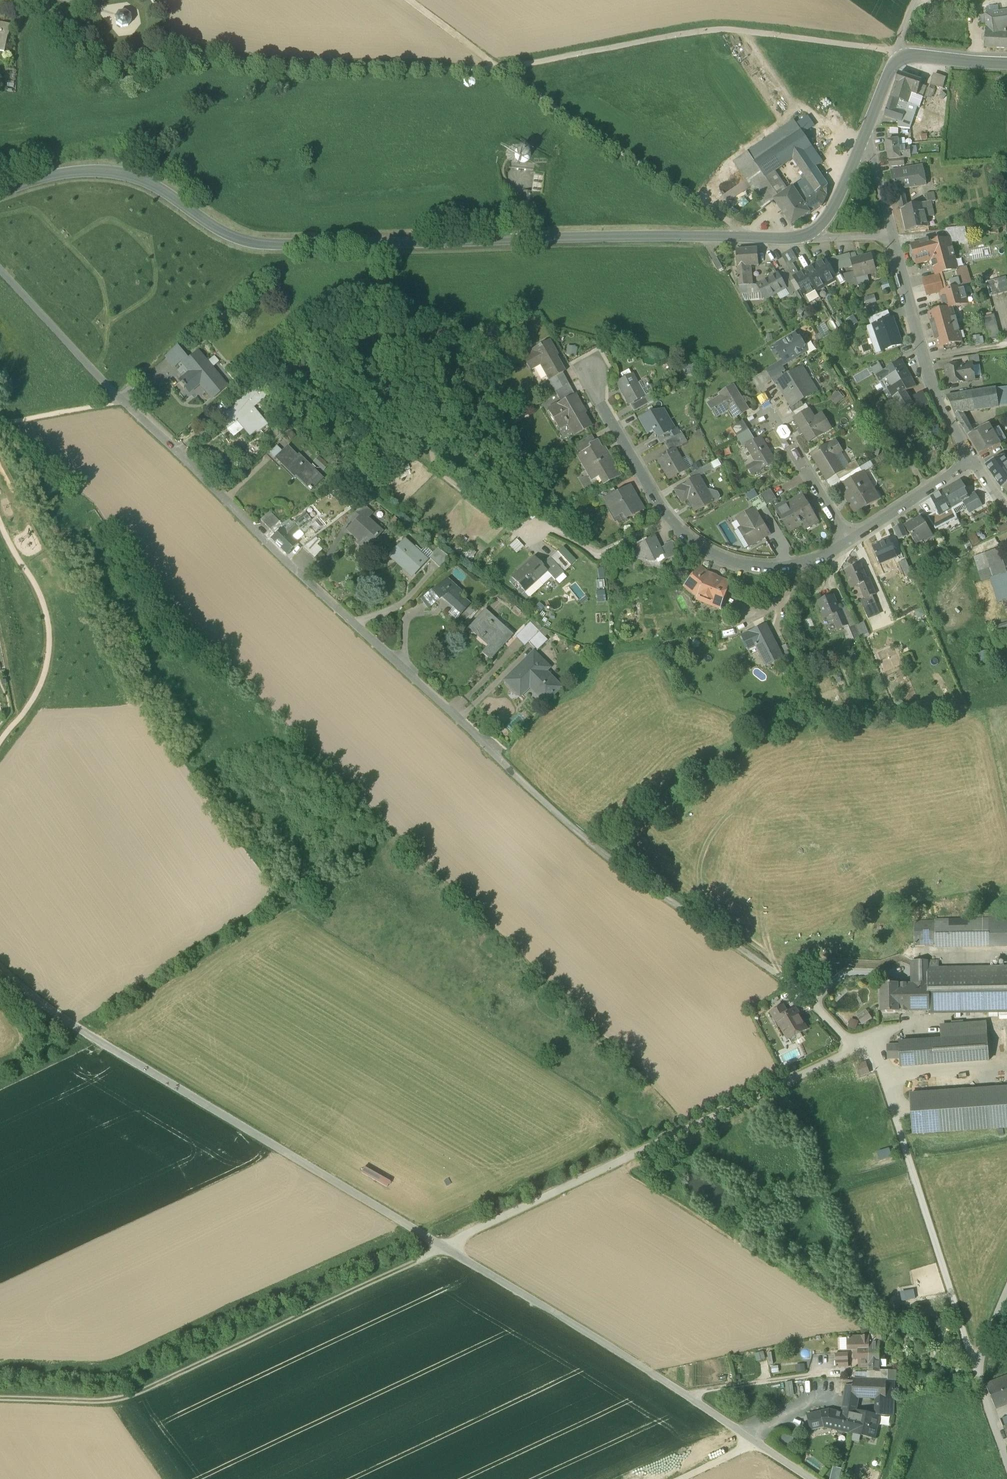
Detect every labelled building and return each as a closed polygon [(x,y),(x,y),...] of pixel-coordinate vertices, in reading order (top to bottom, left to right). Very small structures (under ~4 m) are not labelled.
[(985,14),(986,26),(986,31),(1006,32),(1006,11),(985,14)] [(128,30),(127,29),(130,26),(130,25),(130,24),(129,20),(130,20),(129,18),(128,18),(125,16),(125,15),(124,15),(123,15),(119,16),(118,16),(117,16),(118,17),(115,21),(114,22),(115,22),(116,27),(115,27),(116,28),(120,31),(121,31),(122,31),(126,30),(126,31),(128,30)] [(3,54),(7,36),(8,36),(10,26),(1,24),(1,25),(0,25),(0,53),(3,54)] [(986,31),(985,48),(1006,49),(1006,32),(986,31)] [(931,82),(943,86),(946,76),(934,72),(931,82)] [(906,110),(908,104),(911,94),(917,96),(917,95),(922,82),(898,74),(884,116),(898,121),(902,122),(906,110)] [(923,97),(917,95),(917,96),(911,94),(908,104),(917,107),(920,108),(923,97)] [(906,110),(915,113),(917,107),(908,104),(906,110)] [(910,129),(915,113),(906,110),(902,122),(898,121),(898,128),(910,129)] [(794,121),(781,130),(788,140),(801,131),(794,121)] [(748,153),(755,163),(788,140),(781,130),(748,153)] [(776,171),(793,160),(812,147),(801,131),(788,140),(755,163),(765,179),(776,171)] [(888,160),(900,159),(899,148),(898,140),(886,141),(888,160)] [(910,146),(906,147),(899,148),(900,159),(904,158),(911,158),(910,146)] [(514,154),(514,157),(515,159),(516,161),(518,163),(520,164),(523,164),(526,163),(528,162),(530,160),(531,158),(531,155),(530,152),(529,150),(527,149),(524,148),(521,147),(519,148),(517,149),(515,151),(514,154)] [(823,163),(812,147),(793,160),(807,181),(807,182),(828,186),(816,168),(823,163)] [(779,198),(765,179),(755,163),(748,153),(734,162),(746,180),(765,208),(775,201),(774,201),(779,198)] [(888,160),(889,167),(891,167),(904,166),(904,158),(900,159),(888,160)] [(534,167),(534,166),(509,163),(509,169),(534,172),(534,167)] [(891,171),(896,190),(903,189),(926,185),(923,167),(891,171)] [(779,198),(789,191),(776,171),(765,179),(779,198)] [(542,176),(534,175),(531,192),(540,193),(542,176)] [(807,181),(794,189),(804,203),(818,192),(827,197),(828,186),(807,182),(807,181)] [(793,226),(811,214),(804,203),(794,189),(793,188),(789,191),(779,198),(774,201),(775,201),(792,227),(793,226)] [(896,190),(898,199),(905,197),(903,189),(896,190)] [(818,192),(804,203),(811,214),(822,206),(827,197),(818,192)] [(907,203),(905,197),(898,199),(899,205),(907,203)] [(931,201),(923,204),(927,218),(935,215),(931,201)] [(901,209),(906,231),(929,226),(927,218),(923,204),(908,207),(900,209),(900,210),(901,209)] [(958,242),(959,246),(968,243),(966,235),(965,229),(965,230),(965,229),(945,231),(948,240),(950,244),(958,242)] [(932,260),(937,275),(941,274),(957,270),(950,244),(948,240),(931,244),(930,241),(912,246),(917,264),(932,260)] [(736,250),(738,268),(751,267),(759,266),(758,249),(736,250)] [(850,255),(837,258),(839,270),(852,267),(851,261),(852,261),(850,255)] [(852,267),(855,278),(856,278),(866,276),(877,273),(872,255),(852,261),(851,261),(852,267)] [(840,274),(839,270),(837,258),(836,256),(826,262),(835,277),(840,274)] [(712,261),(718,271),(723,268),(717,258),(712,261)] [(825,259),(815,265),(827,286),(837,280),(835,277),(826,262),(825,259)] [(788,267),(789,269),(794,277),(799,274),(793,264),(788,267)] [(815,265),(804,271),(816,292),(827,286),(815,265)] [(739,287),(742,295),(753,294),(753,293),(751,267),(738,268),(739,287)] [(961,282),(962,285),(970,283),(965,267),(957,270),(960,282),(961,282)] [(789,269),(784,272),(790,283),(796,280),(794,277),(789,269)] [(941,274),(945,287),(960,282),(957,270),(941,274)] [(806,298),(816,292),(804,271),(799,274),(794,277),(796,280),(806,298)] [(796,293),(790,283),(784,272),(778,275),(778,276),(786,289),(790,296),(796,293)] [(941,274),(937,275),(924,279),(929,297),(941,294),(946,292),(945,287),(941,274)] [(758,286),(766,300),(786,289),(778,276),(758,286)] [(867,282),(866,276),(856,278),(858,285),(867,282)] [(990,298),(1006,293),(1006,282),(1006,278),(986,283),(990,298)] [(961,282),(960,282),(945,287),(946,292),(946,293),(963,288),(962,285),(961,282)] [(941,294),(945,310),(952,308),(967,304),(963,288),(946,293),(946,292),(941,294)] [(759,293),(753,293),(753,294),(742,295),(745,301),(759,300),(759,293)] [(875,296),(865,297),(866,304),(876,303),(875,296)] [(961,343),(952,308),(945,310),(929,314),(938,349),(961,343)] [(872,318),(875,326),(891,320),(888,311),(872,318)] [(982,318),(989,341),(1001,338),(994,315),(982,318)] [(874,345),(877,353),(882,351),(883,351),(901,345),(893,320),(891,320),(875,326),(874,326),(868,328),(871,336),(877,334),(880,343),(874,345)] [(785,364),(785,365),(806,352),(803,347),(805,346),(801,339),(799,340),(796,335),(779,345),(779,346),(781,349),(777,351),(783,361),(785,364)] [(972,337),(973,346),(984,344),(983,337),(980,338),(980,335),(972,337)] [(540,367),(548,382),(562,375),(563,374),(552,355),(556,353),(549,342),(531,352),(532,354),(522,359),(530,373),(540,367)] [(567,347),(565,355),(575,357),(576,349),(567,347)] [(165,357),(174,367),(181,362),(185,359),(176,348),(165,357)] [(202,396),(208,402),(212,398),(226,387),(197,354),(187,362),(184,365),(191,373),(180,383),(179,384),(183,390),(185,389),(189,393),(200,383),(207,392),(202,396)] [(970,365),(972,364),(972,366),(980,365),(979,355),(969,357),(970,365)] [(951,360),(952,367),(970,365),(969,357),(951,360)] [(785,364),(783,361),(766,371),(768,374),(782,366),(785,364)] [(888,378),(893,387),(911,377),(902,361),(884,371),(888,378)] [(946,368),(948,384),(974,380),(974,377),(972,366),(972,364),(970,365),(952,367),(946,368)] [(972,366),(974,377),(982,376),(980,365),(972,366)] [(768,374),(772,380),(782,374),(786,372),(782,366),(768,374)] [(792,407),(801,402),(816,393),(801,369),(785,379),(777,383),(778,384),(792,407)] [(876,375),(881,383),(888,378),(884,371),(876,375)] [(785,379),(782,374),(772,380),(775,385),(778,384),(777,383),(785,379)] [(548,382),(555,394),(568,386),(562,375),(548,382)] [(616,384),(628,406),(644,398),(632,375),(616,384)] [(911,377),(893,387),(888,389),(894,399),(902,411),(912,405),(905,393),(916,387),(911,377)] [(246,400),(251,407),(266,394),(256,381),(247,389),(252,395),(246,400)] [(574,397),(568,386),(555,394),(558,400),(561,398),(563,403),(574,397)] [(730,410),(735,419),(749,411),(734,387),(721,395),(722,397),(713,402),(717,409),(713,411),(717,418),(730,410)] [(996,389),(999,407),(1006,406),(1006,394),(1006,387),(996,389)] [(235,398),(240,404),(245,400),(246,400),(252,395),(247,389),(235,398)] [(946,397),(954,414),(963,413),(999,407),(996,389),(946,397)] [(830,398),(835,404),(843,397),(838,391),(830,398)] [(919,409),(929,405),(925,392),(914,396),(919,409)] [(558,430),(572,423),(572,422),(571,420),(580,415),(580,414),(577,409),(580,407),(575,397),(574,397),(563,403),(561,404),(548,412),(558,430)] [(628,406),(632,413),(648,405),(644,398),(628,406)] [(242,429),(250,438),(256,432),(258,434),(267,426),(251,407),(246,400),(245,400),(240,404),(222,420),(235,436),(242,429)] [(709,405),(713,411),(717,409),(713,402),(709,405)] [(792,414),(793,413),(804,407),(801,402),(792,407),(789,408),(792,414)] [(807,412),(804,407),(793,413),(796,418),(807,412)] [(661,409),(656,412),(660,420),(665,417),(661,409)] [(795,420),(809,443),(831,430),(825,420),(818,425),(815,419),(809,411),(807,412),(796,418),(795,420)] [(656,439),(656,440),(670,433),(673,431),(665,417),(660,420),(656,412),(640,421),(647,434),(652,432),(654,431),(658,438),(656,439)] [(582,413),(580,414),(580,415),(571,420),(572,422),(572,423),(579,435),(590,429),(582,413)] [(967,420),(963,413),(954,414),(960,424),(967,420)] [(822,415),(815,419),(818,425),(825,420),(822,415)] [(967,420),(960,424),(964,431),(971,427),(967,420)] [(732,429),(737,438),(749,431),(744,422),(732,429)] [(989,424),(974,433),(968,437),(980,456),(1001,445),(1000,443),(993,430),(989,424)] [(964,431),(968,437),(974,433),(971,427),(964,431)] [(999,427),(993,430),(1000,443),(1006,439),(999,427)] [(738,439),(744,449),(747,447),(756,442),(749,432),(738,439)] [(660,446),(664,444),(673,439),(670,433),(656,440),(660,446)] [(573,448),(579,458),(582,456),(580,453),(589,448),(588,447),(595,444),(591,437),(573,448)] [(677,437),(673,439),(664,444),(669,453),(674,450),(674,451),(682,447),(677,437)] [(748,469),(753,477),(776,463),(761,439),(756,442),(747,447),(757,464),(748,469)] [(836,441),(829,445),(835,456),(842,452),(836,441)] [(598,476),(604,488),(620,479),(611,461),(608,463),(596,443),(595,444),(588,447),(589,448),(580,453),(582,456),(585,462),(583,463),(592,479),(598,476)] [(844,470),(835,456),(829,445),(812,455),(816,463),(817,462),(819,466),(821,469),(820,469),(827,481),(836,476),(844,471),(844,470)] [(266,455),(272,462),(275,459),(281,453),(275,447),(266,455)] [(295,478),(310,493),(323,480),(305,461),(303,463),(287,447),(281,453),(275,459),(295,478)] [(657,463),(668,483),(686,473),(674,451),(674,450),(669,453),(665,455),(666,457),(657,463)] [(1002,489),(1004,488),(1006,485),(1006,461),(1004,457),(986,466),(995,478),(994,479),(1002,489)] [(851,473),(860,468),(856,462),(848,468),(851,473)] [(691,477),(694,482),(700,479),(715,470),(712,465),(691,477)] [(844,471),(836,476),(839,481),(851,473),(848,468),(844,470),(844,471)] [(851,473),(839,481),(842,486),(863,473),(860,468),(851,473)] [(840,487),(856,514),(879,500),(863,473),(842,486),(840,487)] [(830,486),(839,481),(836,476),(827,481),(830,486)] [(690,501),(697,515),(714,505),(700,479),(694,482),(674,493),(681,506),(690,501)] [(840,487),(842,486),(839,481),(830,486),(833,491),(840,487)] [(958,482),(943,491),(952,508),(963,502),(963,501),(968,499),(967,498),(962,489),(963,489),(964,487),(962,485),(960,484),(960,485),(958,482)] [(634,504),(635,504),(627,490),(625,491),(629,497),(628,498),(631,503),(633,502),(634,504)] [(596,499),(601,508),(606,505),(605,502),(615,497),(611,491),(596,499)] [(621,517),(624,523),(628,520),(628,521),(633,518),(632,516),(639,512),(635,504),(634,504),(633,502),(631,503),(628,498),(629,497),(625,491),(615,497),(605,502),(606,505),(612,514),(615,520),(617,519),(621,517)] [(747,495),(750,502),(758,498),(755,491),(747,495)] [(771,491),(761,498),(767,508),(778,502),(771,491)] [(953,509),(952,508),(943,491),(932,498),(938,512),(940,516),(947,512),(952,509),(953,509)] [(967,509),(970,512),(981,506),(975,494),(967,498),(968,499),(963,501),(963,502),(967,509)] [(768,508),(767,508),(761,498),(751,504),(755,512),(757,515),(757,514),(768,508)] [(803,498),(790,506),(800,521),(798,522),(802,528),(803,527),(804,528),(817,520),(803,498)] [(953,509),(952,509),(955,516),(967,509),(963,502),(952,508),(953,509)] [(776,510),(777,513),(787,508),(785,505),(776,510)] [(790,506),(787,508),(777,513),(787,529),(798,522),(800,521),(790,506)] [(363,508),(358,513),(363,517),(368,512),(363,508)] [(940,516),(938,512),(934,514),(942,527),(957,519),(955,516),(952,509),(947,512),(940,516)] [(742,531),(752,548),(761,543),(771,537),(757,514),(757,515),(755,512),(745,518),(738,522),(743,530),(742,531)] [(260,521),(273,534),(281,526),(269,513),(260,521)] [(381,533),(363,517),(358,513),(352,519),(356,523),(349,531),(367,548),(377,537),(381,533)] [(942,527),(934,514),(927,518),(936,530),(942,527)] [(302,515),(298,519),(305,526),(309,522),(302,515)] [(906,528),(916,545),(923,540),(925,541),(929,538),(930,536),(931,535),(921,518),(915,523),(913,522),(907,526),(908,527),(906,528)] [(291,539),(305,526),(298,519),(285,532),(291,539)] [(311,528),(316,535),(325,527),(320,521),(311,528)] [(802,528),(798,522),(787,529),(791,534),(802,528)] [(1001,534),(1006,531),(1006,524),(998,528),(1001,534)] [(894,529),(899,541),(907,537),(902,525),(894,529)] [(271,541),(286,556),(297,545),(291,539),(285,532),(282,530),(271,541)] [(974,533),(968,537),(973,547),(980,543),(974,533)] [(302,549),(308,554),(316,546),(319,542),(315,538),(302,549)] [(644,563),(652,564),(654,561),(662,557),(659,551),(654,540),(645,544),(644,544),(635,548),(635,549),(626,553),(627,554),(628,554),(627,553),(632,551),(637,560),(643,560),(644,563)] [(873,549),(880,565),(897,558),(889,540),(878,545),(878,547),(873,549)] [(399,561),(414,575),(427,562),(413,549),(404,541),(388,558),(395,565),(399,561)] [(516,542),(508,549),(516,557),(523,550),(516,542)] [(308,554),(314,560),(322,551),(316,546),(308,554)] [(451,546),(448,550),(452,553),(460,559),(461,558),(463,555),(451,546)] [(671,546),(659,551),(662,557),(665,563),(673,560),(674,548),(671,546)] [(415,547),(413,549),(427,562),(429,560),(428,559),(433,555),(425,548),(421,553),(415,547)] [(985,554),(988,561),(990,568),(991,571),(992,571),(994,578),(992,579),(999,603),(1003,603),(1003,602),(1006,601),(1006,560),(1003,548),(985,554)] [(476,556),(467,549),(463,555),(461,558),(470,564),(476,556)] [(429,560),(439,569),(449,559),(437,550),(433,555),(428,559),(429,560)] [(561,551),(557,555),(571,569),(574,565),(561,551)] [(557,555),(550,561),(563,575),(571,569),(557,555)] [(984,563),(982,555),(974,557),(982,582),(992,579),(994,578),(992,571),(991,571),(990,568),(988,561),(984,563)] [(665,563),(662,557),(654,561),(652,564),(653,567),(660,568),(662,565),(665,563)] [(511,581),(524,595),(546,574),(542,569),(534,560),(511,581)] [(399,561),(395,565),(411,579),(414,575),(399,561)] [(542,569),(546,574),(552,579),(555,583),(562,576),(563,575),(550,561),(542,569)] [(899,564),(905,579),(912,576),(906,561),(899,564)] [(865,600),(873,597),(876,596),(869,579),(867,580),(861,566),(846,572),(851,583),(849,583),(852,590),(860,587),(865,600)] [(700,599),(724,608),(728,597),(727,597),(731,587),(708,579),(709,578),(701,572),(695,579),(697,580),(687,592),(699,602),(698,603),(699,603),(700,599)] [(529,600),(552,579),(546,574),(524,595),(529,600)] [(562,576),(555,583),(559,587),(566,581),(562,576)] [(443,598),(461,614),(469,606),(458,596),(461,594),(447,581),(421,601),(428,610),(441,599),(443,598)] [(603,582),(595,583),(596,591),(604,590),(603,582)] [(604,593),(596,593),(597,605),(605,605),(604,593)] [(833,617),(839,631),(844,628),(849,626),(850,626),(842,610),(840,611),(833,597),(819,603),(824,613),(822,614),(825,620),(833,617)] [(865,600),(861,602),(864,609),(876,604),(873,597),(865,600)] [(443,598),(441,599),(452,609),(460,616),(461,614),(443,598)] [(700,599),(699,603),(722,612),(724,608),(700,599)] [(880,616),(876,604),(864,609),(869,620),(880,616)] [(849,626),(850,629),(857,626),(848,607),(842,610),(850,626),(849,626)] [(918,619),(926,615),(922,608),(915,611),(918,619)] [(455,622),(460,616),(452,609),(447,615),(455,622)] [(481,655),(490,663),(513,637),(484,611),(469,628),(489,646),(486,649),(481,655)] [(863,637),(869,634),(864,623),(858,626),(863,637)] [(524,648),(528,644),(539,633),(529,624),(515,639),(524,648)] [(845,632),(849,643),(855,640),(850,629),(849,626),(844,628),(846,632),(845,632)] [(861,637),(857,626),(850,629),(855,640),(861,637)] [(996,635),(1003,633),(1001,626),(994,628),(996,635)] [(768,666),(768,667),(783,659),(766,627),(745,638),(751,650),(756,648),(758,647),(768,666)] [(467,631),(486,649),(489,646),(469,628),(467,631)] [(547,642),(539,633),(528,644),(537,652),(547,642)] [(765,668),(768,666),(758,647),(756,648),(751,650),(745,638),(742,639),(751,657),(758,654),(765,668)] [(530,687),(546,703),(560,689),(544,673),(548,669),(533,654),(526,661),(528,663),(524,667),(522,665),(504,683),(519,698),(530,687)] [(936,933),(936,947),(990,946),(989,919),(935,921),(936,933)] [(1006,945),(1006,919),(989,919),(990,946),(1006,945)] [(915,947),(936,947),(936,933),(914,933),(915,947)] [(915,985),(929,985),(928,962),(914,962),(915,985)] [(928,962),(929,985),(932,985),(932,1012),(929,1012),(929,1014),(1006,1013),(1006,968),(939,969),(939,962),(928,962)] [(899,985),(893,985),(884,986),(881,986),(882,1013),(899,1013),(899,985)] [(899,1013),(929,1012),(932,1012),(932,985),(929,985),(915,985),(899,985),(899,1013)] [(771,1014),(776,1023),(778,1022),(778,1021),(788,1015),(783,1006),(771,1014)] [(857,1016),(861,1025),(872,1019),(867,1010),(857,1016)] [(778,1022),(788,1038),(796,1033),(796,1034),(800,1035),(807,1031),(795,1011),(788,1015),(778,1021),(778,1022)] [(856,1030),(858,1021),(851,1019),(848,1027),(856,1030)] [(952,1022),(952,1027),(953,1039),(987,1037),(986,1024),(964,1026),(963,1022),(952,1022)] [(942,1040),(953,1039),(952,1027),(941,1027),(942,1040)] [(901,1059),(901,1067),(989,1061),(987,1037),(953,1039),(942,1040),(900,1043),(900,1046),(901,1059)] [(888,1046),(889,1059),(901,1059),(900,1046),(888,1046)] [(867,1073),(860,1066),(854,1071),(861,1079),(867,1073)] [(914,1135),(1006,1128),(1006,1088),(911,1095),(914,1135)] [(890,1149),(878,1151),(880,1160),(892,1158),(890,1149)] [(859,1368),(869,1368),(870,1343),(869,1343),(869,1337),(847,1338),(848,1350),(854,1350),(854,1355),(856,1357),(859,1357),(859,1368)] [(880,1343),(870,1343),(869,1368),(869,1372),(879,1372),(879,1366),(880,1356),(880,1343)] [(756,1353),(757,1360),(764,1359),(764,1352),(756,1353)] [(835,1354),(836,1368),(848,1367),(848,1354),(835,1354)] [(796,1364),(796,1373),(805,1372),(805,1364),(796,1364)] [(887,1381),(894,1381),(894,1372),(886,1372),(886,1376),(869,1375),(869,1380),(878,1380),(887,1381)] [(1006,1406),(1006,1378),(986,1386),(996,1410),(1006,1406)] [(854,1380),(853,1386),(853,1398),(858,1398),(878,1399),(878,1380),(869,1380),(854,1380)] [(887,1381),(878,1380),(878,1399),(877,1415),(878,1415),(885,1415),(887,1381)] [(885,1415),(893,1416),(894,1381),(887,1381),(885,1415)] [(845,1397),(853,1398),(853,1386),(846,1386),(845,1397)] [(857,1406),(858,1398),(853,1398),(845,1397),(844,1404),(857,1406)] [(842,1415),(854,1418),(856,1411),(857,1406),(844,1404),(842,1414),(842,1415)] [(845,1431),(851,1433),(854,1418),(842,1415),(842,1414),(830,1411),(821,1413),(824,1427),(838,1430),(838,1432),(839,1434),(843,1434),(845,1433),(845,1431)] [(856,1411),(854,1418),(851,1433),(875,1438),(879,1418),(878,1415),(877,1415),(856,1411)] [(808,1416),(811,1430),(824,1427),(821,1413),(808,1416)]
